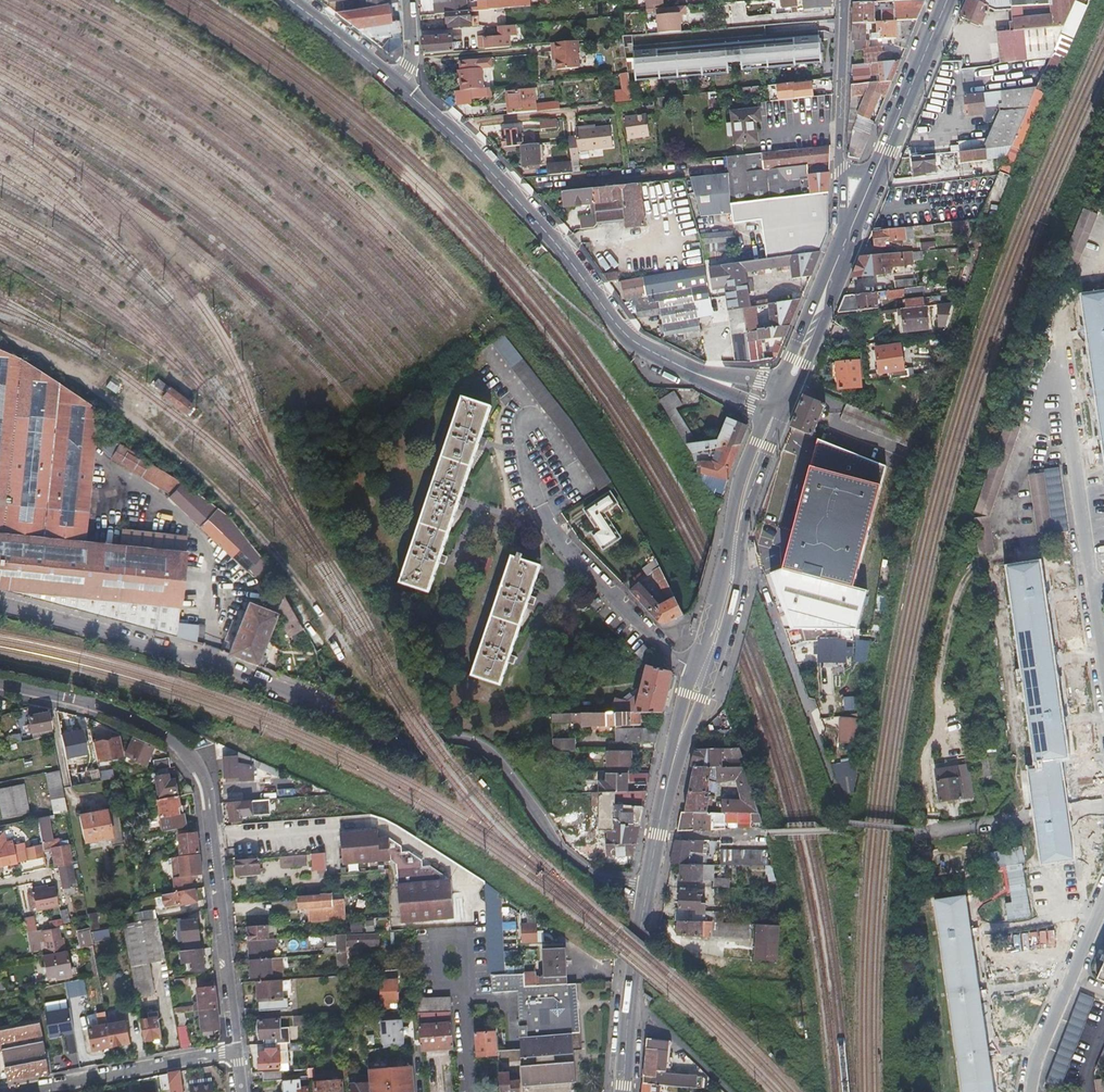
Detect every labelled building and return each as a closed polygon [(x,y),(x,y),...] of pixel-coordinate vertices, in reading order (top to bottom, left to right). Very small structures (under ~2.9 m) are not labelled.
[(343,9),(355,7),(355,3),(354,0),(351,0),(342,2),(343,9)] [(446,13),(467,11),(466,0),(453,0),(453,3),(435,5),(435,14),(446,13)] [(648,8),(657,8),(664,7),(663,0),(647,0),(648,8)] [(880,18),(919,15),(925,0),(898,0),(899,6),(878,8),(877,0),(861,0),(859,0),(854,1),(854,21),(867,20),(873,19),(880,18)] [(1077,0),(968,0),(962,15),(983,23),(990,7),(997,10),(1012,9),(1013,21),(998,22),(999,32),(1064,28),(1077,0)] [(335,10),(356,27),(394,21),(393,16),(389,17),(387,2),(365,5),(355,7),(343,9),(335,10)] [(664,7),(657,8),(659,33),(660,33),(681,31),(680,15),(686,14),(685,5),(664,7)] [(507,8),(507,11),(508,15),(519,14),(519,7),(507,8)] [(467,11),(446,13),(447,22),(450,21),(451,27),(479,24),(478,17),(473,17),(472,11),(467,11)] [(919,15),(880,18),(879,39),(896,39),(893,46),(904,51),(919,15)] [(356,27),(367,36),(390,33),(399,31),(399,22),(400,22),(400,20),(394,21),(356,27)] [(867,26),(867,20),(854,21),(853,40),(855,40),(855,39),(857,39),(856,49),(866,49),(865,63),(883,62),(883,55),(883,49),(876,49),(877,39),(866,39),(867,26)] [(486,35),(483,36),(479,36),(480,49),(511,46),(510,35),(517,35),(516,24),(499,25),(500,36),(486,37),(486,35)] [(1064,28),(999,32),(1002,62),(1050,59),(1064,28)] [(390,33),(383,49),(388,54),(401,48),(399,31),(390,33)] [(453,37),(423,40),(424,54),(464,51),(464,42),(454,43),(453,37)] [(555,53),(556,53),(558,52),(559,60),(560,69),(581,68),(579,40),(554,42),(555,53)] [(892,54),(892,62),(900,61),(901,58),(892,54)] [(822,77),(832,77),(833,57),(823,56),(822,77)] [(1050,59),(1002,62),(991,64),(962,67),(961,59),(944,60),(928,98),(944,97),(966,95),(1037,88),(1050,59)] [(486,90),(485,80),(484,69),(481,69),(480,60),(462,61),(463,71),(462,71),(464,93),(469,92),(486,90)] [(892,62),(883,62),(865,63),(855,63),(852,65),(852,71),(857,71),(857,85),(891,82),(900,61),(892,62)] [(623,89),(631,88),(629,72),(622,73),(623,89)] [(811,83),(802,84),(793,85),(793,82),(787,83),(789,99),(812,96),(811,83)] [(885,96),(891,82),(857,85),(852,85),(852,96),(868,96),(859,116),(870,121),(881,95),(885,96)] [(1006,146),(1011,146),(1013,143),(1037,88),(966,95),(968,115),(984,114),(985,123),(996,123),(990,138),(961,141),(962,143),(918,146),(919,155),(937,153),(962,150),(988,148),(993,147),(1006,146)] [(488,90),(486,90),(469,92),(470,100),(488,97),(488,90)] [(536,93),(530,94),(524,94),(524,90),(519,91),(519,95),(509,96),(512,118),(573,110),(572,103),(538,107),(536,93)] [(852,96),(851,113),(859,116),(868,96),(852,96)] [(928,98),(926,103),(924,107),(944,105),(944,97),(928,98)] [(666,110),(665,98),(662,99),(659,99),(657,99),(658,111),(666,110)] [(755,123),(759,122),(762,122),(761,110),(733,112),(735,143),(757,141),(755,123)] [(851,113),(850,130),(849,131),(848,144),(851,144),(849,157),(860,158),(874,122),(870,121),(859,116),(851,113)] [(649,138),(648,128),(646,118),(625,121),(628,141),(649,138)] [(541,124),(541,129),(542,133),(558,131),(557,122),(541,124)] [(569,141),(572,168),(579,168),(577,152),(613,148),(610,129),(596,130),(575,133),(576,140),(569,141)] [(527,146),(527,141),(526,136),(519,137),(518,131),(506,133),(507,138),(504,138),(505,148),(522,147),(527,146)] [(539,145),(527,146),(522,147),(524,166),(541,165),(539,145)] [(699,218),(730,214),(731,220),(734,219),(732,202),(829,191),(830,183),(830,146),(761,153),(726,157),(727,174),(689,179),(699,218)] [(988,148),(962,150),(963,162),(989,159),(988,148)] [(937,153),(919,155),(916,155),(917,173),(939,172),(937,153)] [(992,167),(992,171),(993,175),(998,175),(1004,161),(999,161),(999,166),(992,167)] [(669,181),(670,188),(685,187),(684,179),(669,181)] [(670,188),(669,181),(640,184),(642,200),(671,198),(670,188)] [(645,226),(642,200),(640,184),(622,186),(626,222),(627,228),(645,226)] [(598,225),(626,222),(622,186),(594,189),(595,204),(596,209),(598,225)] [(594,189),(578,191),(562,193),(564,208),(595,204),(594,189)] [(1098,213),(1084,207),(1073,234),(1059,267),(1073,273),(1098,213)] [(596,209),(580,211),(582,229),(593,228),(598,225),(596,209)] [(953,221),(953,226),(954,231),(967,230),(967,220),(953,221)] [(935,233),(934,228),(934,223),(926,224),(927,233),(935,233)] [(912,237),(912,233),(911,230),(907,231),(907,225),(876,228),(877,244),(888,243),(888,239),(912,237)] [(700,253),(716,251),(732,249),(730,232),(698,237),(699,243),(700,253)] [(919,242),(920,250),(935,248),(934,240),(919,242)] [(750,307),(750,302),(745,270),(791,263),(792,275),(811,273),(815,264),(821,250),(762,260),(707,268),(710,290),(723,288),(728,311),(742,309),(750,307)] [(854,276),(870,275),(886,273),(886,266),(910,264),(909,251),(863,256),(854,276)] [(640,320),(651,318),(662,316),(666,338),(685,334),(686,342),(700,338),(696,317),(693,304),(708,301),(702,269),(622,285),(626,304),(639,302),(641,308),(638,309),(640,320)] [(617,276),(604,278),(610,285),(618,284),(617,276)] [(895,279),(896,288),(910,287),(909,278),(895,279)] [(857,291),(858,306),(882,304),(881,289),(857,291)] [(858,306),(857,291),(847,292),(841,308),(858,306)] [(1082,294),(1086,325),(1081,326),(1083,335),(1087,335),(1095,388),(1090,388),(1091,398),(1096,397),(1103,449),(1098,450),(1100,460),(1103,460),(1103,292),(1082,294)] [(932,305),(932,300),(932,296),(907,298),(908,306),(926,305),(932,305)] [(776,303),(779,326),(790,325),(795,313),(801,298),(776,303)] [(711,314),(708,301),(693,304),(696,317),(711,314)] [(938,322),(946,324),(952,303),(943,304),(938,322)] [(742,309),(746,329),(766,327),(763,305),(750,307),(742,309)] [(926,305),(908,306),(898,307),(900,331),(928,327),(926,305)] [(746,329),(742,309),(728,311),(733,339),(747,337),(746,329)] [(842,317),(841,322),(840,326),(841,340),(871,337),(869,325),(864,325),(864,315),(842,317)] [(766,327),(746,329),(747,337),(747,338),(786,335),(788,331),(790,325),(779,326),(766,327)] [(599,492),(606,488),(612,484),(594,456),(576,427),(553,398),(506,338),(494,347),(564,435),(582,464),(599,492)] [(904,369),(903,356),(902,343),(878,346),(881,371),(904,369)] [(23,595),(57,604),(96,615),(167,634),(202,644),(204,626),(189,624),(189,620),(179,619),(187,536),(122,530),(120,547),(93,545),(94,534),(84,533),(91,472),(98,412),(22,361),(0,352),(0,588),(23,595)] [(840,388),(851,387),(863,386),(860,360),(838,362),(839,374),(840,388)] [(910,368),(911,377),(913,376),(926,375),(931,374),(930,366),(910,368)] [(926,375),(913,376),(914,389),(928,388),(926,375)] [(161,398),(185,416),(191,407),(157,382),(153,387),(164,396),(161,398)] [(714,449),(740,444),(746,431),(747,427),(747,426),(728,417),(718,441),(688,445),(666,409),(672,404),(665,392),(653,399),(686,453),(714,449)] [(793,426),(804,431),(814,435),(828,404),(805,395),(793,426)] [(402,584),(416,588),(430,593),(441,562),(446,564),(449,557),(443,555),(461,501),(467,503),(469,496),(464,494),(479,448),(484,450),(487,443),(481,441),(492,410),(463,400),(402,584)] [(908,449),(912,441),(916,433),(848,404),(841,419),(908,449)] [(988,517),(1019,427),(1004,423),(973,511),(988,517)] [(804,431),(793,426),(787,444),(752,540),(785,631),(791,632),(803,632),(849,632),(857,632),(861,632),(871,632),(895,506),(903,474),(836,444),(827,441),(814,435),(804,431)] [(827,441),(836,444),(839,439),(830,435),(827,441)] [(738,450),(740,444),(714,449),(710,458),(696,457),(696,477),(725,486),(729,472),(738,450)] [(244,537),(228,517),(208,502),(186,486),(155,467),(120,446),(111,461),(139,479),(169,497),(168,499),(189,520),(218,548),(251,579),(257,579),(264,590),(274,583),(265,567),(259,558),(244,537)] [(1050,532),(1067,530),(1057,465),(1041,468),(1041,471),(1027,473),(1034,531),(1049,529),(1050,532)] [(84,533),(94,534),(101,473),(91,472),(84,533)] [(590,534),(596,543),(601,551),(618,540),(602,514),(616,505),(609,493),(583,510),(596,531),(590,534)] [(972,519),(978,555),(992,553),(987,517),(972,519)] [(473,676),(488,680),(502,685),(510,662),(515,664),(517,657),(512,655),(530,604),(535,606),(537,599),(532,597),(542,567),(523,561),(524,556),(520,555),(519,557),(516,555),(515,558),(513,557),(502,588),(501,593),(473,676)] [(639,582),(634,587),(629,592),(659,622),(664,622),(668,623),(683,615),(668,584),(654,556),(640,567),(648,575),(653,570),(667,597),(660,604),(639,582)] [(1037,825),(1042,862),(1072,858),(1068,827),(1073,826),(1071,819),(1067,820),(1067,817),(1065,809),(1059,765),(1063,764),(1062,757),(1069,757),(1064,726),(1068,725),(1066,716),(1062,717),(1054,664),(1058,664),(1057,653),(1052,653),(1045,602),(1049,601),(1048,592),(1043,593),(1038,564),(1007,568),(1035,761),(1037,761),(1037,767),(1027,769),(1035,813),(1036,821),(1037,825)] [(282,596),(280,595),(277,594),(277,596),(272,594),(269,603),(273,604),(270,613),(246,605),(229,654),(263,667),(266,656),(260,654),(274,616),(287,637),(302,629),(282,596)] [(849,632),(803,632),(805,643),(821,643),(821,641),(841,641),(852,641),(852,636),(849,636),(849,632)] [(871,632),(861,632),(861,641),(869,641),(869,638),(871,632)] [(645,643),(642,647),(638,651),(646,658),(653,649),(647,642),(645,643)] [(846,644),(841,643),(821,643),(821,662),(846,662),(846,657),(853,657),(853,649),(846,649),(846,644)] [(671,672),(658,672),(646,673),(640,702),(616,703),(616,709),(600,710),(600,716),(615,716),(640,715),(663,714),(669,686),(671,673),(671,672)] [(858,709),(856,696),(842,697),(844,711),(858,709)] [(31,730),(41,728),(43,728),(51,726),(47,710),(27,714),(31,730)] [(640,726),(640,715),(615,716),(615,727),(640,726)] [(615,716),(600,716),(566,717),(561,718),(555,718),(554,724),(573,723),(573,728),(615,727),(615,716)] [(838,717),(837,743),(856,744),(857,717),(838,717)] [(658,735),(659,729),(616,730),(616,743),(656,742),(658,735)] [(81,731),(61,735),(65,757),(85,753),(81,731)] [(122,754),(120,745),(118,735),(92,741),(96,760),(122,754)] [(144,763),(148,755),(151,746),(131,737),(123,753),(144,763)] [(223,757),(224,768),(226,778),(240,777),(240,781),(255,779),(254,766),(255,762),(236,753),(214,743),(216,757),(223,757)] [(552,755),(572,754),(572,743),(553,743),(552,755)] [(710,767),(718,767),(741,767),(741,760),(743,760),(740,749),(695,750),(691,768),(694,768),(710,767)] [(607,752),(608,760),(608,767),(631,766),(631,759),(631,751),(607,752)] [(590,753),(572,754),(552,755),(551,775),(575,774),(574,768),(563,768),(563,761),(589,760),(590,753)] [(170,768),(170,763),(169,759),(154,762),(156,770),(167,768),(170,768)] [(71,784),(78,783),(76,772),(75,767),(68,768),(71,784)] [(709,784),(710,767),(694,768),(692,774),(683,813),(708,813),(710,793),(717,793),(717,784),(709,784)] [(718,767),(710,767),(709,784),(717,784),(717,793),(710,793),(708,813),(723,813),(723,800),(740,799),(737,782),(717,782),(718,767)] [(723,813),(725,813),(751,813),(751,823),(762,823),(745,767),(741,767),(718,767),(717,782),(737,782),(740,799),(723,800),(723,813)] [(100,779),(99,774),(97,768),(76,772),(78,783),(100,779)] [(169,774),(167,768),(156,770),(152,771),(153,777),(157,776),(169,774)] [(53,811),(59,809),(66,808),(59,769),(45,772),(53,811)] [(592,780),(592,773),(575,774),(551,775),(550,783),(592,780)] [(965,801),(961,773),(945,775),(946,782),(943,783),(942,776),(936,777),(939,805),(947,804),(948,806),(953,806),(953,802),(965,801)] [(160,796),(169,794),(178,792),(175,779),(170,780),(169,774),(157,776),(160,796)] [(632,786),(639,785),(647,784),(648,780),(649,774),(631,776),(632,786)] [(598,795),(626,794),(625,775),(605,776),(605,783),(598,784),(598,795)] [(25,797),(22,783),(0,788),(0,807),(2,816),(28,811),(25,797)] [(187,826),(185,816),(183,805),(180,806),(178,795),(157,799),(164,831),(187,826)] [(240,819),(241,819),(241,816),(253,815),(252,800),(228,802),(230,820),(231,824),(240,823),(240,819)] [(78,814),(81,826),(83,839),(110,835),(112,845),(121,843),(115,806),(78,814)] [(53,817),(52,813),(36,816),(42,845),(49,843),(51,850),(53,865),(57,865),(69,862),(71,862),(66,839),(58,840),(57,837),(51,839),(47,818),(53,817)] [(708,813),(683,813),(680,813),(677,831),(701,831),(725,829),(725,820),(725,813),(723,813),(708,813)] [(751,813),(725,813),(725,820),(739,820),(739,828),(744,827),(751,828),(751,823),(751,813)] [(739,820),(725,820),(725,829),(739,828),(739,820)] [(561,844),(592,843),(592,828),(560,829),(561,844)] [(17,843),(12,844),(11,840),(4,841),(2,830),(0,830),(0,864),(25,859),(22,842),(17,843)] [(180,854),(189,852),(199,851),(197,832),(178,834),(180,854)] [(383,840),(378,840),(373,840),(372,832),(340,834),(343,865),(386,862),(395,866),(400,923),(454,919),(451,881),(443,882),(443,876),(428,867),(420,868),(420,861),(404,852),(397,853),(396,847),(383,840)] [(682,865),(689,865),(692,852),(704,853),(705,840),(687,840),(687,842),(676,841),(673,865),(682,865)] [(595,843),(596,859),(603,858),(602,843),(595,843)] [(767,865),(767,860),(767,854),(723,850),(723,865),(767,865)] [(46,867),(44,860),(43,852),(34,855),(37,869),(46,867)] [(314,854),(314,858),(314,862),(311,862),(312,871),(326,870),(324,853),(314,854)] [(181,876),(191,875),(202,874),(199,854),(179,856),(181,876)] [(305,864),(304,860),(304,855),(280,856),(280,866),(305,864)] [(239,876),(249,875),(259,875),(258,858),(236,859),(237,871),(238,871),(239,876)] [(75,890),(69,862),(57,865),(62,889),(65,889),(66,892),(75,890)] [(682,882),(697,883),(712,883),(713,865),(689,865),(682,865),(682,882)] [(728,887),(728,883),(728,879),(717,879),(716,886),(728,887)] [(484,883),(488,929),(492,975),(494,975),(506,974),(500,895),(484,883)] [(27,893),(30,908),(36,907),(37,908),(57,903),(53,886),(46,887),(46,885),(32,888),(33,892),(27,893)] [(163,894),(165,901),(166,907),(197,900),(194,888),(163,894)] [(681,921),(709,923),(709,912),(710,905),(704,905),(705,894),(682,893),(681,911),(677,911),(676,921),(681,921)] [(298,898),(299,904),(299,909),(308,908),(309,923),(345,920),(343,895),(298,898)] [(933,900),(962,1091),(994,1091),(989,1059),(994,1058),(993,1050),(988,1051),(979,997),(984,996),(983,989),(978,989),(970,935),(974,934),(973,926),(968,927),(964,896),(933,900)] [(66,909),(60,910),(62,918),(63,923),(69,921),(66,909)] [(471,909),(471,926),(484,925),(484,909),(471,909)] [(149,911),(142,912),(135,914),(136,921),(151,918),(149,911)] [(726,913),(709,912),(709,923),(713,923),(726,923),(726,913)] [(33,916),(24,918),(27,931),(36,930),(37,930),(33,916)] [(201,947),(199,933),(198,919),(186,920),(186,917),(178,918),(179,927),(183,927),(185,950),(200,948),(201,947)] [(48,927),(54,926),(61,925),(63,925),(63,923),(62,918),(47,921),(48,927)] [(136,922),(136,921),(123,923),(137,997),(155,993),(149,962),(165,959),(158,918),(136,922)] [(708,938),(709,931),(713,932),(713,923),(709,923),(681,921),(680,936),(708,938)] [(726,923),(713,923),(713,932),(713,937),(750,939),(751,925),(726,923)] [(522,942),(529,942),(536,941),(535,924),(521,924),(522,942)] [(247,927),(249,940),(274,939),(273,934),(268,935),(267,925),(247,927)] [(779,961),(781,927),(758,925),(757,960),(779,961)] [(45,949),(52,948),(59,946),(63,946),(61,937),(59,937),(57,927),(40,931),(40,929),(37,930),(36,930),(38,940),(43,939),(45,949)] [(27,931),(28,938),(30,945),(31,949),(40,947),(38,940),(36,930),(27,931)] [(85,945),(86,945),(93,944),(90,932),(82,933),(85,945)] [(376,932),(364,933),(364,946),(377,945),(376,932)] [(364,933),(344,934),(345,947),(364,946),(364,933)] [(335,941),(335,949),(336,954),(336,967),(346,966),(345,947),(344,934),(335,935),(335,936),(335,941)] [(249,940),(250,959),(267,958),(266,948),(278,947),(278,944),(284,943),(284,938),(280,938),(274,939),(249,940)] [(93,944),(86,945),(92,975),(98,974),(93,944)] [(200,948),(185,950),(181,950),(182,958),(190,957),(192,969),(205,968),(203,956),(201,957),(200,948)] [(539,986),(553,985),(567,984),(565,948),(544,949),(545,976),(538,976),(539,986)] [(62,976),(63,978),(63,981),(71,980),(65,949),(42,954),(46,976),(56,974),(57,977),(62,976)] [(748,959),(748,955),(748,950),(737,949),(736,958),(748,959)] [(267,958),(250,959),(252,978),(273,977),(272,968),(278,967),(277,957),(267,958)] [(527,987),(532,986),(538,986),(537,972),(526,973),(527,987)] [(523,1067),(524,1091),(574,1091),(573,1083),(577,1082),(575,1050),(584,1049),(581,984),(567,984),(553,985),(539,986),(538,986),(532,986),(527,987),(526,973),(506,974),(494,975),(495,995),(518,993),(522,1056),(523,1067)] [(189,985),(188,982),(188,978),(172,980),(173,987),(189,985)] [(384,1008),(394,1008),(404,1007),(402,978),(382,980),(384,1008)] [(261,1017),(264,1017),(264,1011),(287,1010),(287,1000),(282,1000),(281,980),(258,981),(259,1008),(244,1009),(245,1018),(261,1017)] [(184,1012),(200,1009),(217,1007),(215,986),(198,989),(200,1004),(174,1008),(175,1013),(184,1012)] [(36,1003),(34,995),(33,987),(27,988),(30,1004),(36,1003)] [(1080,992),(1063,1037),(1046,1082),(1060,1087),(1093,997),(1080,992)] [(158,1008),(155,993),(137,997),(140,1011),(158,1008)] [(424,1011),(455,1010),(455,995),(424,997),(424,1004),(424,1011)] [(101,1018),(104,1018),(107,1017),(103,996),(97,997),(101,1018)] [(217,1007),(200,1009),(203,1031),(220,1029),(217,1007)] [(455,1010),(424,1011),(425,1050),(457,1046),(455,1010)] [(190,1047),(184,1012),(175,1013),(181,1049),(190,1047)] [(406,1012),(385,1013),(387,1044),(407,1043),(406,1012)] [(301,1027),(305,1026),(308,1026),(308,1015),(299,1016),(299,1024),(301,1027)] [(145,1040),(154,1039),(163,1037),(159,1016),(151,1018),(141,1020),(145,1040)] [(276,1043),(280,1043),(279,1021),(278,1021),(278,1016),(264,1017),(261,1017),(261,1022),(259,1022),(260,1039),(262,1039),(262,1044),(276,1043)] [(15,1023),(0,1026),(0,1046),(2,1046),(8,1081),(50,1073),(39,1019),(25,1021),(15,1023)] [(126,1019),(122,1020),(118,1021),(119,1022),(108,1024),(112,1046),(130,1042),(126,1019)] [(112,1046),(108,1024),(89,1028),(93,1050),(112,1046)] [(499,1054),(499,1043),(498,1032),(477,1034),(478,1056),(499,1054)] [(674,1085),(682,1086),(692,1087),(693,1083),(687,1083),(687,1074),(655,1072),(655,1068),(665,1069),(666,1054),(671,1050),(671,1040),(646,1038),(643,1083),(663,1084),(674,1085)] [(289,1043),(280,1043),(276,1043),(276,1048),(268,1049),(268,1051),(260,1052),(260,1057),(259,1057),(260,1069),(281,1067),(280,1053),(290,1052),(289,1043)] [(1096,1067),(1103,1070),(1103,1046),(1096,1067)] [(514,1068),(523,1067),(522,1056),(513,1057),(514,1068)] [(354,1075),(353,1071),(353,1066),(340,1067),(341,1076),(354,1075)] [(371,1071),(372,1091),(416,1091),(415,1068),(371,1071)] [(170,1091),(183,1091),(179,1071),(168,1074),(170,1089),(170,1091)] [(284,1080),(284,1076),(283,1071),(264,1073),(264,1081),(284,1080)] [(510,1077),(510,1072),(500,1073),(500,1091),(520,1091),(519,1081),(510,1081),(510,1077)] [(162,1090),(170,1089),(168,1074),(160,1075),(162,1090)] [(1093,1079),(1095,1091),(1103,1091),(1103,1076),(1093,1079)] [(213,1081),(206,1082),(206,1080),(190,1082),(192,1091),(214,1091),(213,1081)] [(310,1088),(301,1088),(300,1081),(282,1083),(283,1091),(310,1091),(310,1088)] [(342,1081),(315,1083),(315,1091),(343,1091),(342,1081)] [(352,1091),(368,1091),(367,1083),(351,1085),(352,1091)] [(663,1084),(643,1083),(642,1091),(663,1091),(663,1084)]
